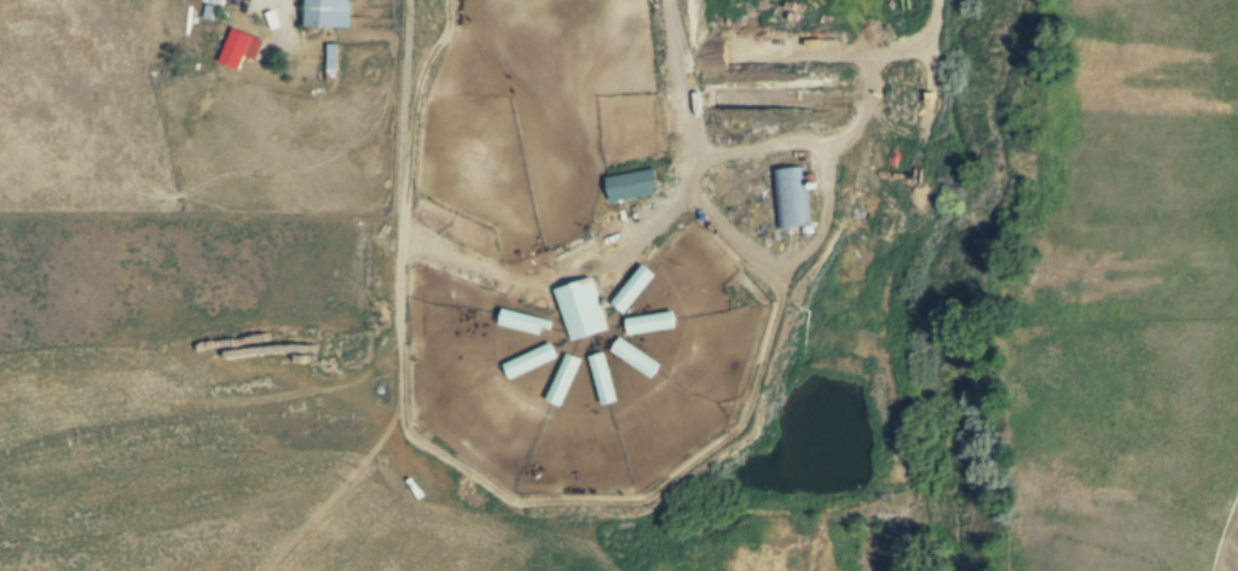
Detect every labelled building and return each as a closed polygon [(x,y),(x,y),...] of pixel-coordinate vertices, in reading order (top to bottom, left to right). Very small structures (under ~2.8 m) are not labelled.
[(305,27),(305,0),(350,0),(349,28),(305,27)] [(204,4),(214,5),(212,21),(202,19),(204,4)] [(231,28),(264,40),(255,60),(244,57),(239,70),(218,63),(231,28)] [(325,43),(336,43),(336,75),(325,75),(325,43)] [(769,170),(805,167),(811,225),(775,228),(769,170)] [(609,202),(606,176),(654,169),(658,194),(609,202)] [(642,264),(655,275),(621,315),(608,304),(642,264)] [(551,289),(589,276),(606,330),(568,342),(551,289)] [(497,324),(502,308),(551,322),(546,337),(497,324)] [(623,319),(673,311),(676,330),(625,337),(623,319)] [(618,337),(661,365),(652,380),(607,352),(618,337)] [(548,342),(555,356),(509,379),(502,365),(548,342)] [(602,351),(617,400),(601,404),(586,356),(602,351)] [(563,354),(580,361),(561,407),(544,400),(563,354)]
